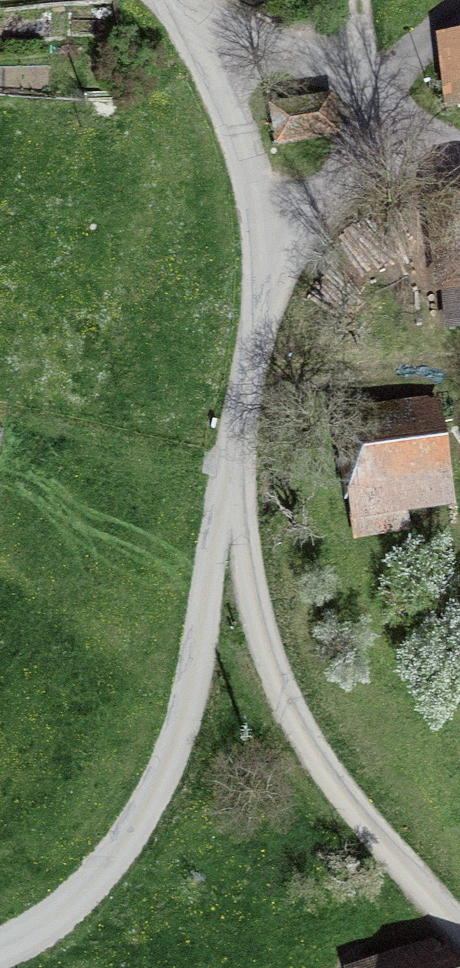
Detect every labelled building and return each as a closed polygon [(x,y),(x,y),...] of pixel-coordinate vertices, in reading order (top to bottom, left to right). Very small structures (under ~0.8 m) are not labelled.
[(447,323),(459,322),(459,198),(419,201),(425,288),(444,287),(447,323)] [(340,425),(353,516),(451,499),(438,410),(340,425)] [(436,944),(363,967),(459,967),(436,944)]
